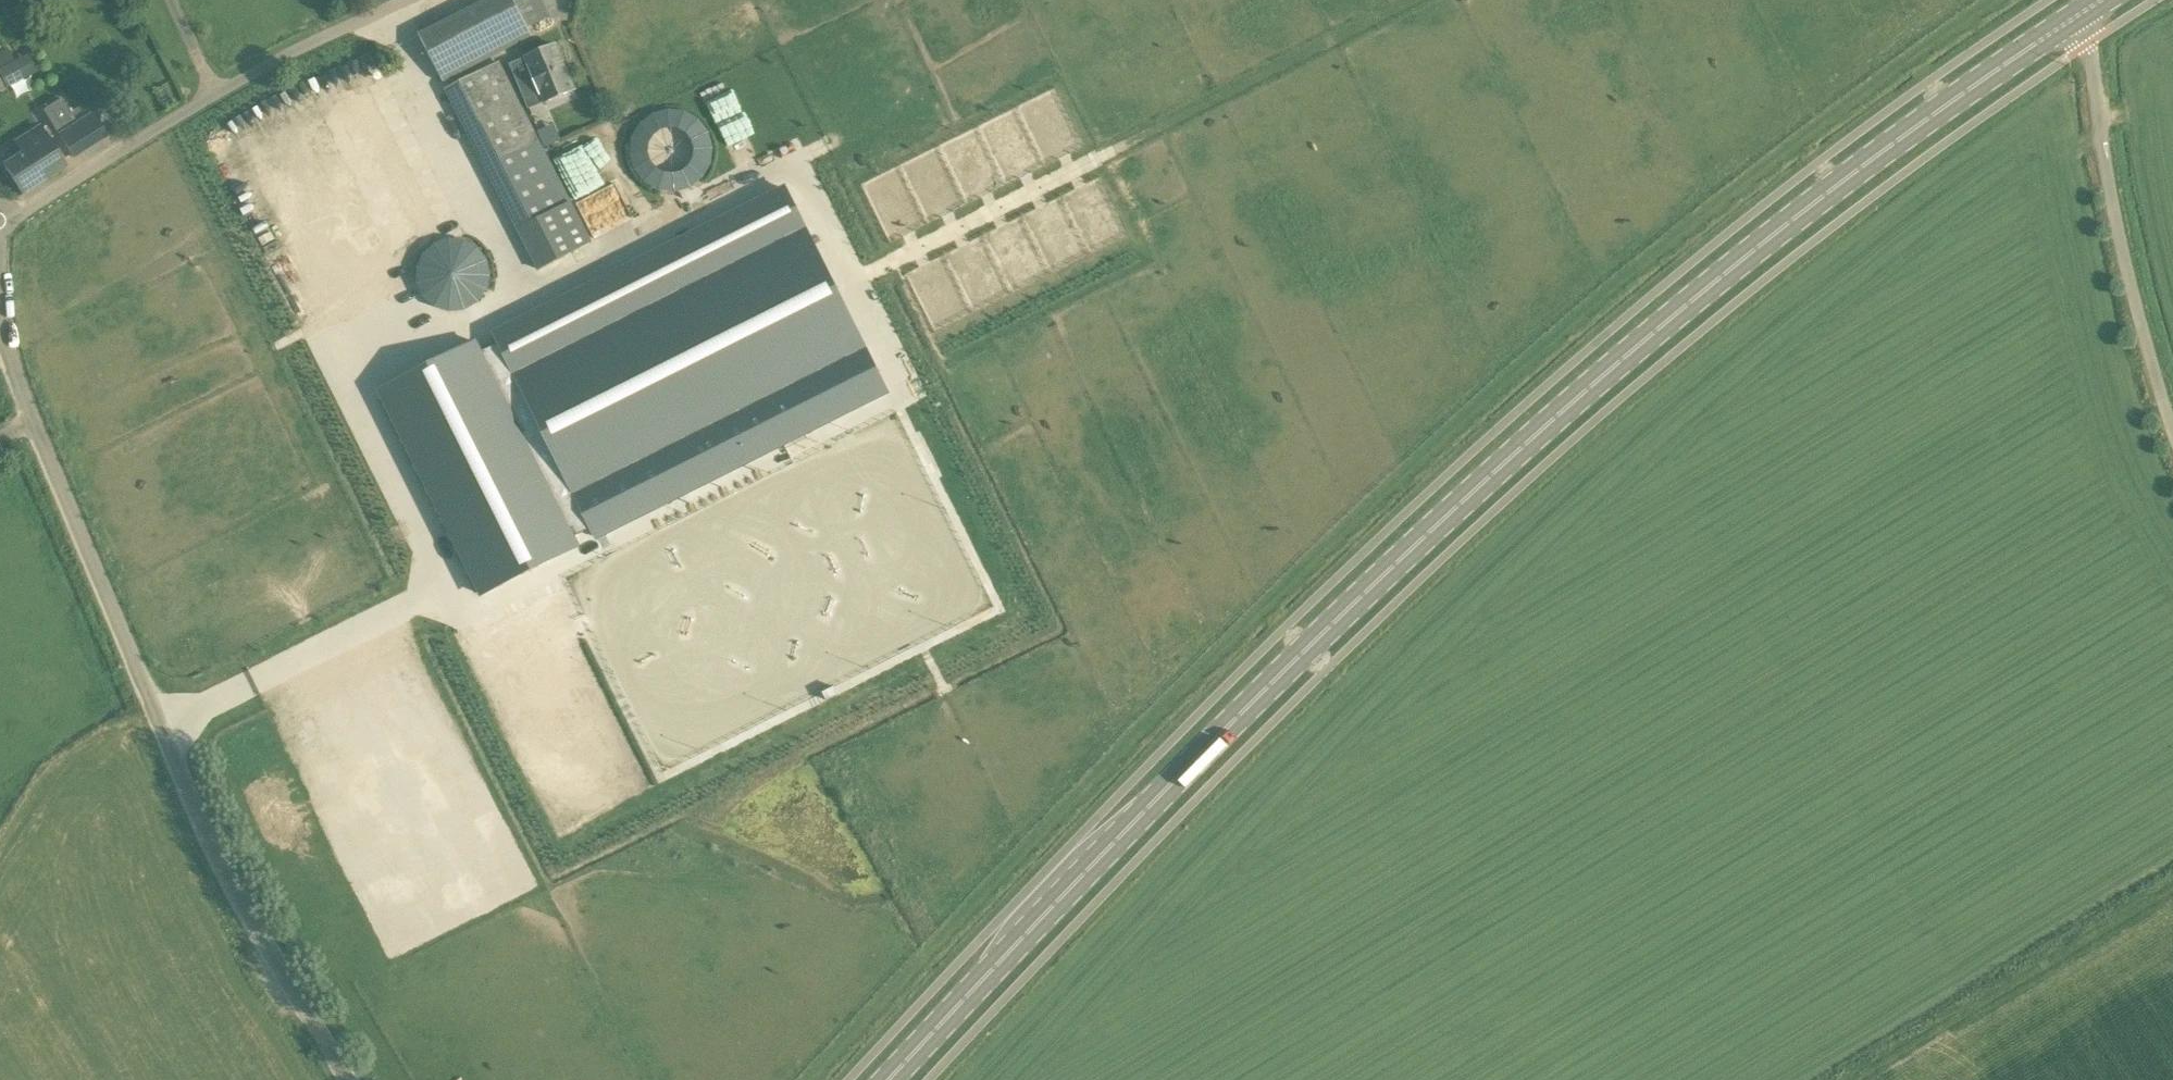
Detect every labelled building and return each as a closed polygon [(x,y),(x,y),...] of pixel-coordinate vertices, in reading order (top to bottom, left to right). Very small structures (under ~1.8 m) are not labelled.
[(419,28),(445,79),(536,32),(532,25),(553,14),(546,0),(474,0),(419,28)] [(526,59),(546,104),(577,90),(556,45),(526,59)] [(26,78),(17,59),(12,61),(8,53),(0,57),(0,73),(7,87),(26,78)] [(546,104),(526,59),(512,65),(532,110),(546,104)] [(513,231),(564,207),(497,64),(445,88),(513,231)] [(107,140),(94,118),(78,128),(63,103),(45,114),(74,160),(107,140)] [(633,130),(629,143),(629,156),(634,169),(642,180),(654,187),(667,190),(681,189),(694,183),(704,174),(710,162),(712,148),(709,135),(703,123),(692,114),(680,108),(666,107),(653,111),(641,119),(633,130)] [(22,193),(63,167),(39,128),(17,141),(25,153),(5,165),(22,193)] [(424,365),(378,388),(480,591),(883,388),(781,185),(641,256),(424,365)] [(576,201),(564,207),(513,231),(531,269),(595,239),(576,201)] [(423,297),(433,305),(445,310),(458,310),(469,306),(478,299),(485,290),(489,278),(489,267),(485,256),(478,246),(468,240),(457,236),(445,236),(433,241),(423,249),(417,260),(415,273),(417,286),(423,297)]
